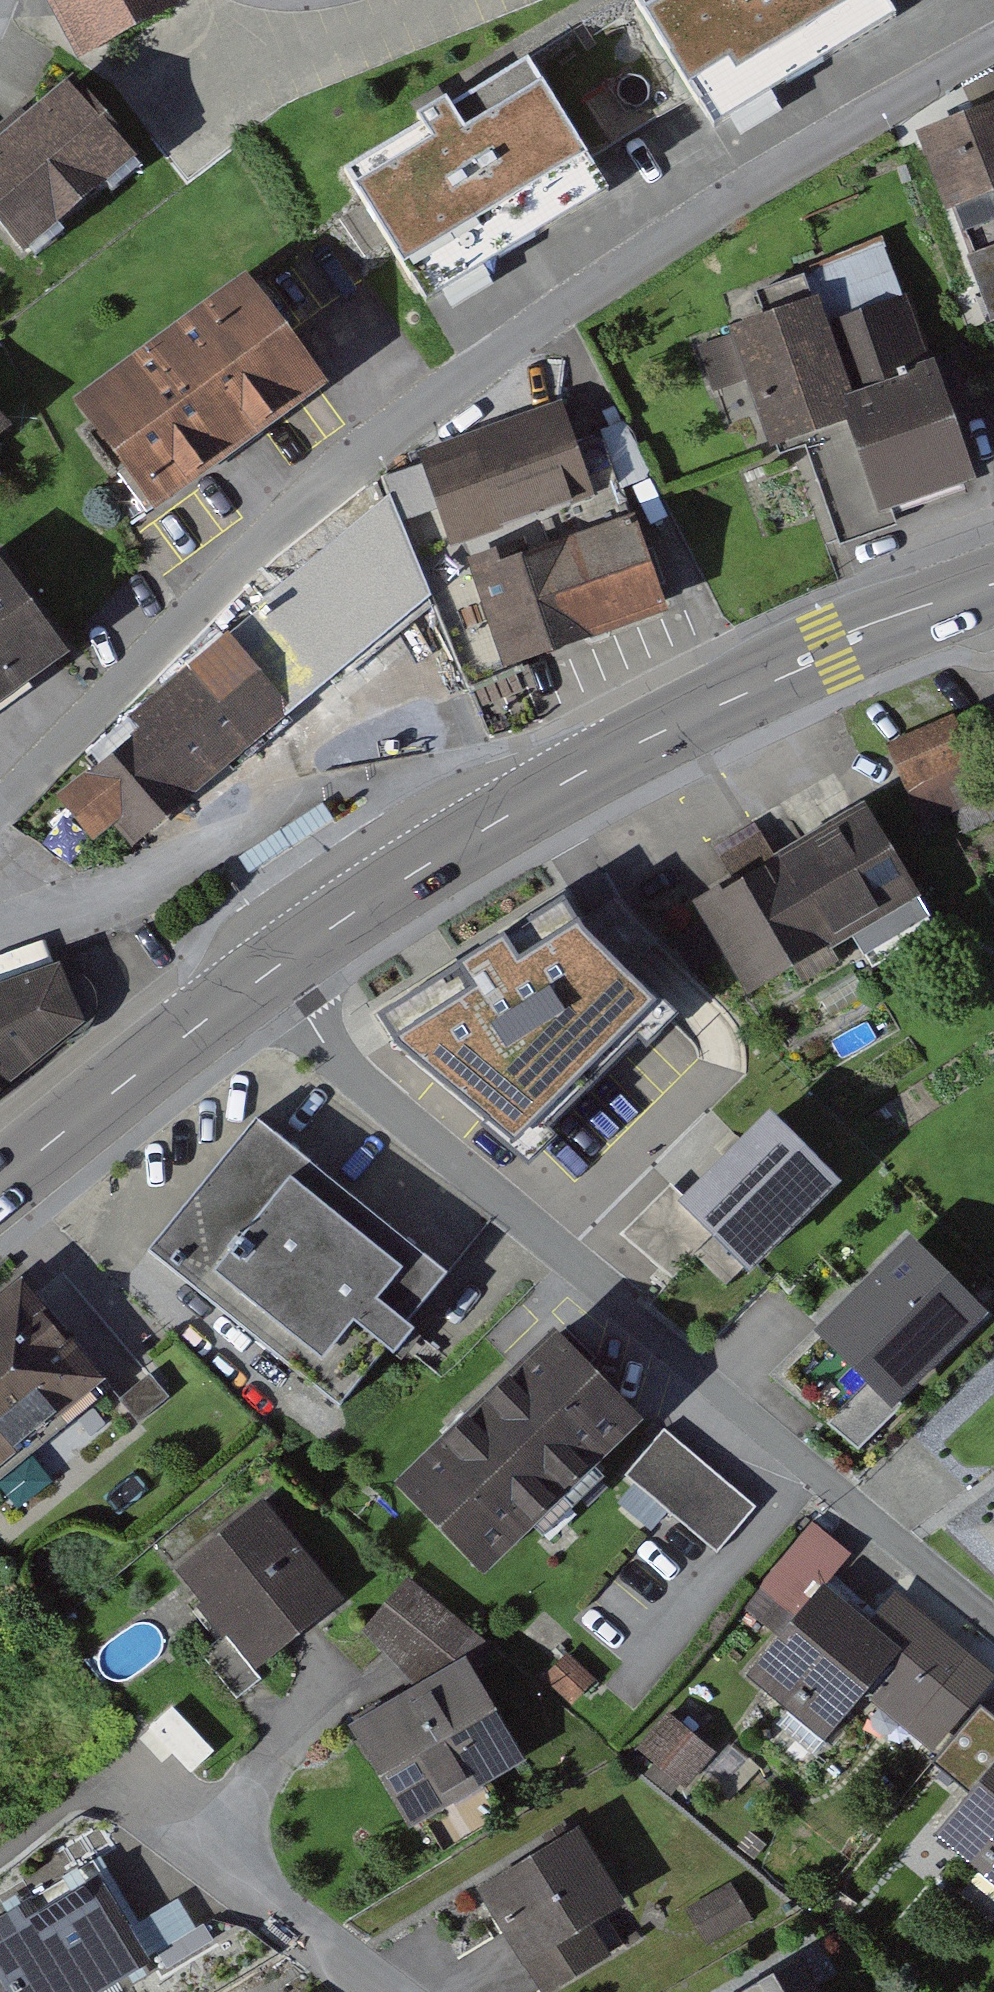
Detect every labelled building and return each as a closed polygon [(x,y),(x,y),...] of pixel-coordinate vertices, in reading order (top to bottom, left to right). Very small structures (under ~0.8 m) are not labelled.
[(96,73),(196,20),(185,0),(57,0),(96,73)] [(714,142),(912,27),(896,0),(632,0),(631,0),(714,142)] [(351,170),(444,313),(620,199),(526,56),(351,170)] [(20,251),(134,165),(75,87),(0,143),(0,225),(20,251)] [(948,214),(993,198),(993,108),(919,134),(948,214)] [(993,326),(993,252),(969,261),(993,326)] [(245,279),(73,404),(150,509),(321,385),(245,279)] [(828,334),(817,301),(731,330),(772,448),(846,423),(878,515),(975,482),(936,368),(919,373),(897,311),(828,334)] [(561,405),(422,456),(460,555),(598,504),(561,405)] [(389,504),(86,756),(96,768),(62,795),(100,841),(115,829),(132,849),(431,601),(389,504)] [(629,523),(473,572),(506,676),(662,626),(629,523)] [(72,654),(4,556),(0,559),(0,703),(72,654)] [(947,724),(888,755),(915,807),(975,776),(947,724)] [(320,804),(239,857),(250,874),(331,821),(320,804)] [(867,806),(691,898),(739,990),(915,898),(867,806)] [(654,1014),(557,920),(378,1031),(514,1156),(654,1014)] [(91,1022),(39,954),(0,984),(0,1092),(91,1022)] [(346,1399),(453,1275),(265,1115),(159,1240),(346,1399)] [(837,1192),(769,1127),(690,1209),(670,1190),(628,1235),(675,1280),(709,1244),(749,1283),(837,1192)] [(913,1239),(815,1338),(896,1416),(993,1317),(913,1239)] [(0,1287),(0,1456),(100,1376),(17,1274),(0,1287)] [(402,1479),(481,1566),(641,1421),(562,1334),(402,1479)] [(629,1478),(719,1555),(762,1505),(672,1428),(629,1478)] [(173,1577),(252,1671),(344,1593),(265,1499),(173,1577)] [(741,1677),(824,1747),(900,1658),(818,1589),(849,1553),(822,1531),(772,1590),(797,1611),(741,1677)] [(355,1734),(412,1828),(526,1759),(469,1665),(355,1734)] [(191,1689),(130,1745),(169,1787),(230,1731),(191,1689)] [(668,1717),(651,1760),(699,1779),(716,1737),(668,1717)] [(993,1886),(993,1769),(936,1836),(993,1886)] [(483,1883),(548,1989),(629,1940),(565,1833),(483,1883)] [(154,1963),(98,1872),(0,1931),(0,1991),(106,1991),(154,1963)] [(800,1970),(763,1991),(813,1991),(800,1970)]
